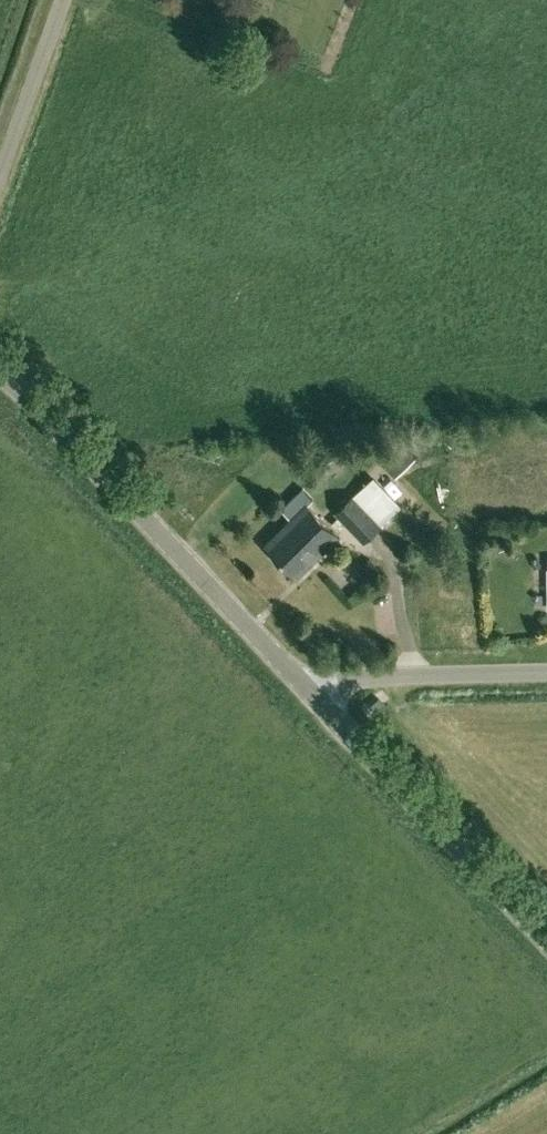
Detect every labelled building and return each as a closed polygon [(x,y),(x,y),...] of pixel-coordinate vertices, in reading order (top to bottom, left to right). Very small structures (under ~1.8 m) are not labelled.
[(292,519),(265,545),(295,576),(337,535),(307,504),(313,498),(302,486),(281,507),(292,519)] [(353,497),(337,513),(364,541),(381,525),(380,525),(353,497)] [(504,538),(495,543),(500,552),(509,546),(504,538)] [(369,558),(360,566),(371,578),(380,569),(369,558)]
